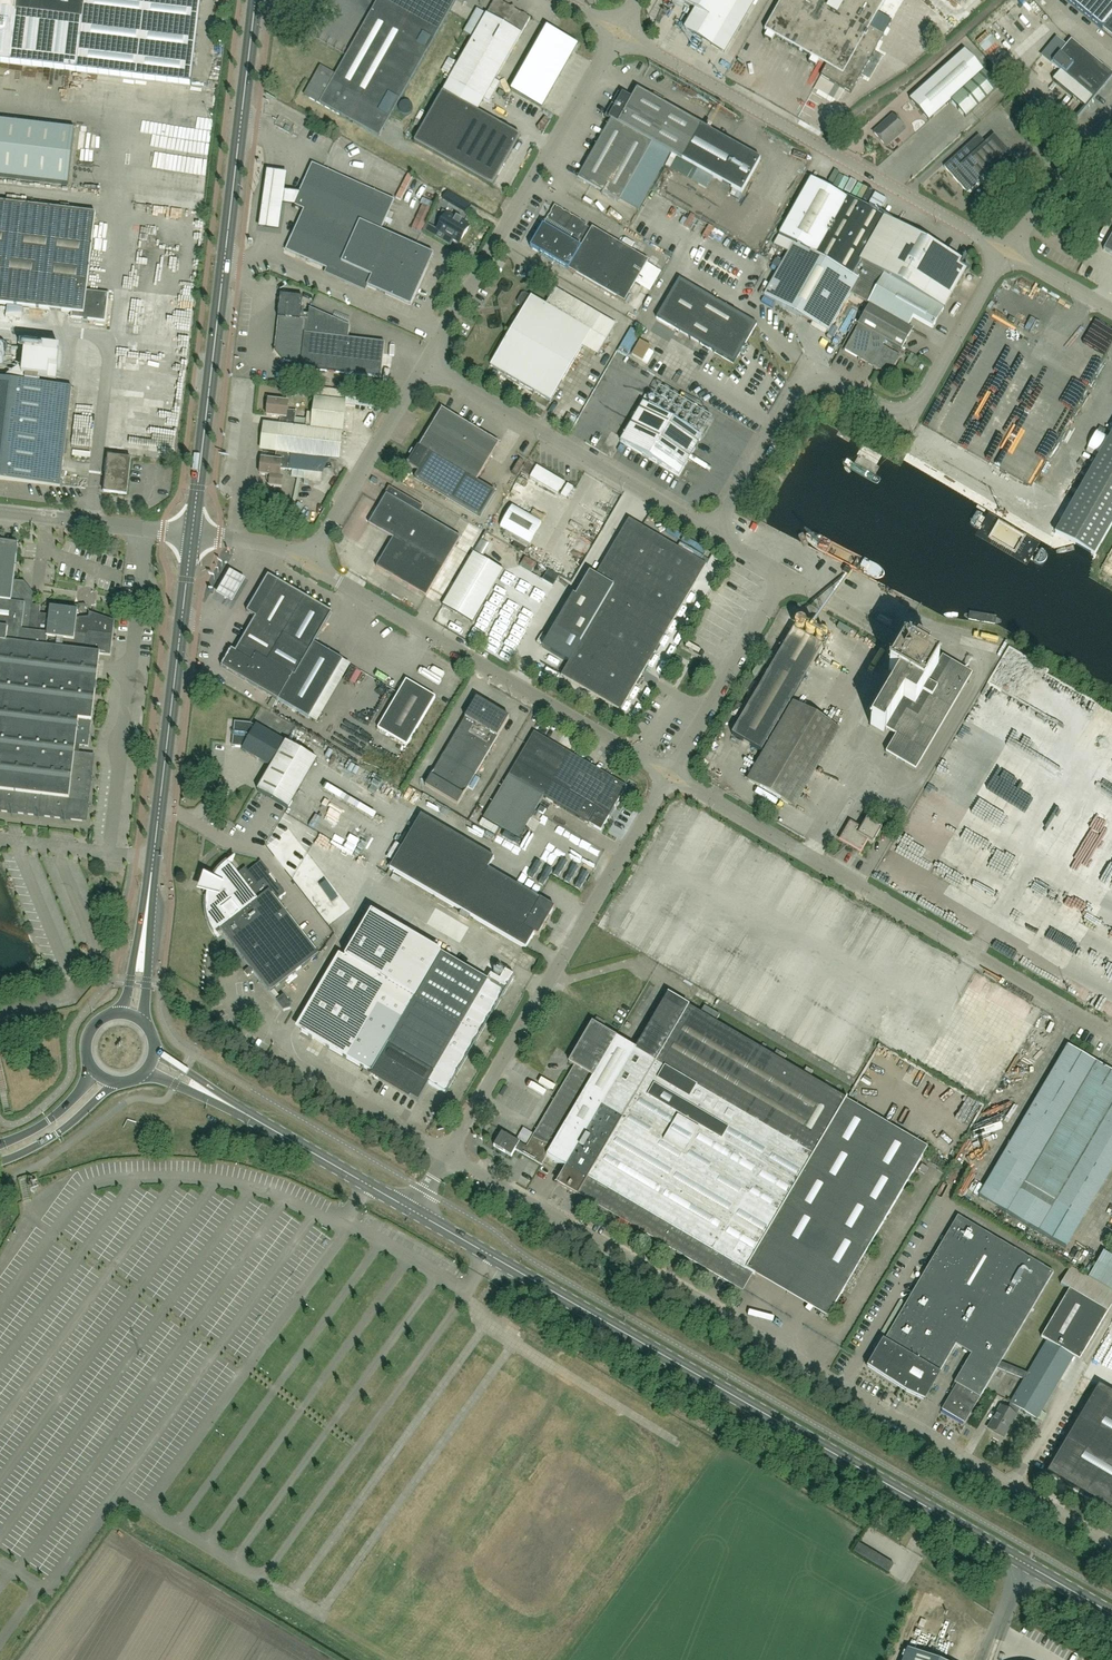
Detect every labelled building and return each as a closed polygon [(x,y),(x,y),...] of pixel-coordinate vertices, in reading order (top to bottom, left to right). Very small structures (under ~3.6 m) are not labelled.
[(9,63),(191,84),(201,0),(0,0),(0,62),(9,63)] [(423,59),(456,0),(377,0),(363,25),(423,59)] [(464,32),(474,37),(443,92),(477,112),(484,100),(489,103),(500,83),(495,80),(530,18),(517,11),(515,10),(514,6),(510,7),(508,6),(508,5),(499,0),(494,0),(486,14),(477,9),(464,32)] [(672,3),(682,9),(684,4),(696,11),(685,30),(711,45),(725,53),(755,0),(674,0),(672,3)] [(885,0),(783,0),(766,31),(827,66),(822,76),(822,77),(823,76),(850,92),(850,93),(883,35),(870,27),(885,0)] [(1111,36),(1111,0),(1068,0),(1111,36)] [(423,59),(363,25),(334,77),(330,74),(331,72),(321,67),(311,83),(316,86),(310,98),(339,114),(380,136),(423,59)] [(577,45),(547,28),(511,90),(541,107),(577,45)] [(1092,98),(1111,74),(1071,40),(1051,64),(1060,71),(1053,80),(1060,86),(1085,107),(1092,98)] [(965,118),(999,88),(965,50),(910,100),(929,121),(951,102),(965,118)] [(1060,86),(1053,80),(1049,84),(1057,90),(1060,86)] [(667,153),(670,154),(671,153),(742,194),(761,160),(637,90),(632,100),(622,94),(622,95),(618,92),(605,116),(605,117),(611,120),(667,153)] [(521,136),(477,112),(443,92),(414,142),(492,186),(521,136)] [(873,133),(886,147),(905,129),(893,116),(873,133)] [(68,186),(74,129),(0,120),(0,177),(68,186)] [(654,183),(670,154),(667,153),(611,120),(595,149),(654,183)] [(968,193),(978,184),(976,182),(1009,153),(994,136),(986,143),(979,135),(944,166),(968,193)] [(647,195),(654,183),(595,149),(578,178),(620,201),(629,184),(647,195)] [(296,202),(294,205),(305,209),(286,250),(342,275),(340,280),(345,283),(348,277),(368,287),(411,306),(434,255),(381,231),(395,200),(354,182),(353,182),(313,164),(301,190),(296,202)] [(288,170),(267,167),(260,224),(279,227),(283,201),(296,202),(301,190),(285,188),(288,170)] [(860,299),(880,263),(901,227),(892,222),(885,217),(885,218),(874,212),(874,211),(869,208),(869,209),(847,196),(846,198),(811,179),(774,245),(788,253),(764,296),(828,333),(850,294),(860,299)] [(470,204),(448,192),(443,200),(465,213),(470,204)] [(423,201),(412,226),(422,230),(433,205),(423,201)] [(109,293),(87,290),(96,213),(0,202),(0,304),(72,312),(71,318),(106,322),(109,293)] [(476,215),(479,210),(472,206),(469,211),(476,215)] [(624,302),(648,262),(649,261),(592,228),(591,230),(586,227),(587,225),(555,206),(547,220),(542,223),(543,226),(530,247),(624,302)] [(445,220),(438,230),(454,240),(459,243),(469,226),(456,219),(443,211),(440,217),(445,220)] [(963,262),(901,227),(880,263),(948,301),(966,270),(961,267),(963,262)] [(182,242),(183,230),(170,229),(169,241),(182,242)] [(1104,249),(1111,254),(1111,234),(1104,249)] [(870,305),(869,305),(879,311),(885,301),(913,318),(914,317),(933,328),(948,301),(880,263),(860,299),(870,305)] [(734,364),(757,324),(679,279),(656,318),(734,364)] [(125,326),(137,326),(138,289),(126,289),(125,326)] [(515,324),(491,365),(550,401),(583,346),(591,331),(606,340),(616,324),(555,289),(546,305),(532,297),(525,293),(522,294),(517,302),(518,305),(524,308),(516,323),(513,321),(512,322),(515,324)] [(344,373),(348,339),(350,326),(310,308),(309,314),(301,313),(303,297),(281,295),(278,317),(280,317),(276,350),(274,351),(283,363),(285,361),(292,362),(291,367),(344,373)] [(885,301),(879,311),(869,305),(844,350),(889,375),(900,356),(883,346),(886,341),(901,349),(912,330),(908,328),(913,318),(885,301)] [(632,327),(619,350),(629,356),(642,333),(632,327)] [(18,336),(16,370),(59,372),(61,335),(35,334),(35,337),(18,336)] [(181,353),(191,353),(192,338),(182,338),(181,353)] [(385,343),(348,339),(344,373),(381,377),(385,343)] [(178,363),(178,390),(187,390),(187,363),(178,363)] [(72,387),(0,378),(0,481),(60,488),(72,387)] [(137,394),(141,380),(133,378),(129,392),(137,394)] [(315,398),(346,401),(347,391),(316,388),(315,398)] [(265,408),(268,409),(267,415),(280,417),(279,425),(294,427),(296,411),(288,410),(289,402),(278,401),(279,398),(267,396),(265,408)] [(262,451),(276,452),(291,454),(339,459),(345,402),(314,398),(313,413),(307,413),(305,428),(294,427),(279,425),(266,423),(264,434),(262,434),(261,440),(264,440),(262,451)] [(74,401),(73,450),(90,450),(90,443),(86,442),(87,401),(74,401)] [(679,476),(702,437),(643,403),(621,442),(679,476)] [(419,471),(415,478),(480,517),(495,492),(477,481),(499,443),(442,409),(419,447),(418,446),(407,464),(419,471)] [(1095,464),(1111,473),(1111,434),(1095,464)] [(291,454),(276,452),(275,460),(262,459),(260,474),(271,475),(270,486),(282,487),(283,477),(280,477),(281,468),(289,469),(291,454)] [(127,495),(131,459),(109,457),(104,492),(127,495)] [(323,461),(305,459),(304,467),(323,468),(323,461)] [(1111,525),(1111,473),(1095,464),(1056,533),(1095,555),(1111,525)] [(537,466),(530,477),(558,494),(565,482),(537,466)] [(321,475),(321,467),(291,467),(291,475),(321,475)] [(568,484),(561,496),(567,499),(574,487),(568,484)] [(377,567),(426,596),(461,537),(420,513),(423,507),(390,488),(369,524),(393,538),(377,567)] [(500,527),(528,544),(541,523),(512,506),(500,527)] [(573,595),(542,647),(569,663),(561,675),(621,710),(660,644),(707,564),(629,519),(596,575),(590,572),(576,596),(573,595)] [(82,820),(87,816),(95,755),(78,753),(79,745),(88,746),(99,654),(110,655),(114,622),(89,613),(89,618),(77,619),(78,611),(50,607),(49,615),(40,614),(41,606),(33,605),(33,600),(19,582),(14,581),(18,545),(0,543),(0,811),(82,820)] [(474,552),(443,606),(472,623),(504,569),(474,552)] [(245,577),(230,568),(217,591),(233,600),(245,577)] [(706,583),(710,572),(704,570),(700,580),(706,583)] [(232,649),(221,667),(309,719),(321,699),(343,661),(314,643),(332,613),(277,581),(268,575),(247,612),(256,617),(236,650),(236,652),(232,649)] [(761,752),(823,646),(793,630),(732,735),(761,752)] [(916,770),(972,675),(942,657),(937,666),(927,659),(929,655),(917,648),(915,653),(905,647),(889,673),(899,679),(871,726),(883,733),(886,729),(896,735),(886,752),(916,770)] [(407,746),(436,697),(406,680),(378,728),(407,746)] [(458,805),(509,717),(477,698),(425,785),(458,805)] [(749,780),(795,807),(839,731),(794,704),(749,780)] [(288,809),(317,760),(257,725),(256,726),(251,724),(235,722),(232,746),(243,747),(242,750),(271,767),(257,791),(288,809)] [(508,776),(543,796),(569,752),(534,732),(508,776)] [(408,746),(404,754),(414,760),(419,751),(408,746)] [(569,752),(543,796),(601,830),(627,786),(569,752)] [(543,796),(508,776),(484,818),(519,838),(543,796)] [(1004,790),(1005,779),(994,779),(994,789),(1004,790)] [(371,804),(365,812),(378,822),(384,815),(371,804)] [(1044,857),(1048,851),(972,808),(964,822),(1008,846),(1012,839),(1044,857)] [(538,936),(555,908),(540,899),(488,869),(494,858),(421,815),(390,869),(526,949),(534,934),(538,936)] [(558,822),(550,815),(544,823),(551,830),(558,822)] [(873,843),(882,828),(867,819),(861,829),(851,823),(841,840),(857,849),(860,843),(864,845),(867,840),(873,843)] [(1042,902),(1048,891),(966,844),(965,846),(955,840),(949,849),(954,851),(949,860),(999,889),(1005,880),(1042,902)] [(374,860),(382,866),(389,856),(381,850),(374,860)] [(209,878),(204,891),(203,893),(204,894),(205,892),(208,893),(207,898),(206,904),(206,910),(207,916),(209,922),(211,928),(214,933),(217,937),(218,936),(216,933),(220,929),(270,992),(319,954),(277,900),(286,893),(278,883),(276,884),(269,875),(271,874),(260,861),(248,871),(245,867),(237,873),(228,862),(226,864),(223,866),(221,868),(219,870),(217,872),(215,875),(214,877),(212,880),(209,878)] [(353,880),(339,866),(333,873),(328,868),(324,873),(336,885),(324,897),(333,906),(344,895),(340,891),(343,889),(338,884),(346,876),(352,882),(353,880)] [(865,927),(874,911),(865,906),(856,922),(865,927)] [(301,1032),(371,1074),(417,1100),(416,1101),(417,1102),(428,1083),(445,1093),(515,976),(506,971),(500,980),(491,975),(488,980),(442,953),(371,911),(301,1032)] [(290,1008),(291,1005),(283,995),(276,1001),(283,1010),(290,1008)] [(502,1132),(494,1146),(512,1156),(516,1150),(542,1165),(543,1164),(542,1164),(547,1156),(566,1168),(557,1183),(578,1196),(579,1194),(743,1290),(753,1273),(746,1269),(765,1238),(847,1286),(928,1148),(846,1099),(716,1022),(720,1015),(705,1006),(701,1014),(668,995),(668,996),(637,1049),(593,1023),(570,1063),(575,1066),(527,1147),(502,1132)] [(845,1044),(840,1058),(850,1061),(855,1047),(845,1044)] [(939,1056),(948,1062),(956,1050),(947,1044),(939,1056)] [(1098,1063),(1069,1045),(1062,1056),(979,1196),(1066,1248),(1111,1171),(1111,1071),(1098,1063)] [(784,1061),(787,1055),(777,1050),(774,1055),(784,1061)] [(810,1076),(813,1071),(807,1067),(804,1072),(810,1076)] [(955,1076),(952,1081),(963,1087),(966,1083),(955,1076)] [(523,1128),(517,1139),(526,1144),(533,1133),(523,1128)] [(957,1192),(964,1196),(975,1178),(967,1174),(957,1192)] [(997,1368),(1024,1380),(1027,1376),(999,1364),(1053,1272),(1011,1247),(1006,1256),(975,1239),(980,1230),(956,1217),(869,1367),(924,1399),(956,1344),(971,1354),(954,1382),(957,1384),(942,1409),(965,1423),(997,1368)] [(1100,1246),(1094,1258),(1089,1255),(1081,1271),(1111,1287),(1111,1252),(1100,1246)] [(1111,1305),(1111,1291),(1089,1277),(1071,1267),(1061,1284),(1108,1312),(1111,1305)] [(1027,1376),(1024,1380),(1010,1403),(1011,1404),(1006,1411),(1016,1416),(1020,1409),(1037,1419),(1036,1419),(1037,1420),(1074,1357),(1082,1357),(1108,1312),(1070,1290),(1041,1338),(1047,1341),(1027,1376)] [(1099,1385),(1048,1472),(1111,1510),(1111,1393),(1099,1385)] [(1016,1416),(1006,1411),(1000,1408),(989,1426),(1005,1436),(1016,1416)] [(854,1552),(889,1573),(894,1564),(859,1543),(854,1552)] [(972,1595),(969,1600),(978,1606),(981,1601),(972,1595)] [(920,1640),(925,1630),(917,1627),(913,1637),(920,1640)] [(907,1649),(903,1659),(934,1659),(907,1649)]
